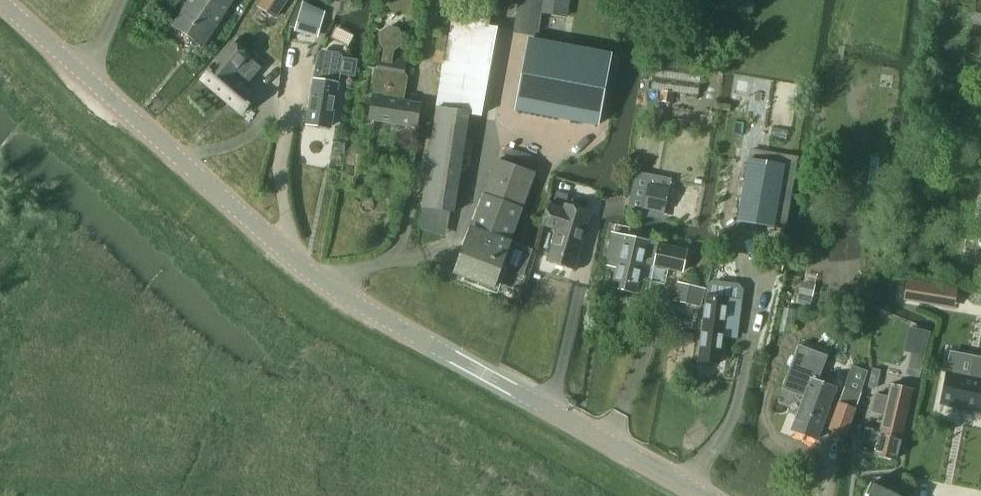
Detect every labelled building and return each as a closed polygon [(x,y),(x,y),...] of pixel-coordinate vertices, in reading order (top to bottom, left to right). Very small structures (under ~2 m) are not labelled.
[(172,27),(202,46),(232,0),(189,0),(172,27)] [(276,19),(288,0),(262,0),(257,7),(276,19)] [(513,33),(538,37),(541,15),(568,18),(569,3),(569,0),(518,0),(513,33)] [(303,2),(297,24),(302,25),(319,30),(323,17),(324,13),(303,2)] [(436,108),(421,207),(454,212),(469,113),(480,116),(489,71),(497,28),(453,20),(446,63),(444,63),(437,108),(436,108)] [(374,68),(369,96),(373,97),(370,118),(416,126),(419,105),(404,102),(408,77),(406,74),(406,73),(408,57),(394,55),(393,55),(394,51),(402,45),(403,37),(398,28),(388,27),(381,32),(379,42),(384,49),(383,53),(381,53),(380,53),(378,69),(377,69),(374,68)] [(438,29),(433,63),(442,65),(448,30),(438,29)] [(529,38),(515,111),(598,126),(611,54),(529,38)] [(232,44),(202,79),(242,114),(255,99),(243,89),(261,69),(254,63),(232,44)] [(317,64),(308,123),(330,127),(339,74),(352,77),(355,77),(358,61),(355,60),(341,58),(341,57),(339,54),(322,50),(319,53),(317,64)] [(659,102),(673,104),(675,93),(661,91),(659,102)] [(748,161),(737,220),(774,227),(781,186),(792,187),(793,188),(798,157),(797,157),(786,155),(784,167),(748,161)] [(496,161),(455,272),(493,287),(534,174),(496,161)] [(662,212),(667,188),(669,180),(651,176),(649,184),(644,209),(662,212)] [(550,202),(543,225),(557,229),(547,262),(573,269),(585,227),(583,226),(587,213),(550,202)] [(612,234),(607,257),(618,259),(612,287),(636,292),(642,263),(682,272),(686,250),(612,234)] [(908,281),(904,300),(938,306),(941,287),(908,281)] [(677,282),(673,301),(700,307),(705,289),(677,282)] [(695,350),(694,360),(699,360),(699,361),(717,363),(721,335),(738,337),(743,301),(725,299),(711,297),(707,297),(706,305),(700,351),(695,350)] [(915,336),(907,369),(920,372),(929,340),(915,336)] [(799,348),(784,388),(804,396),(791,431),(817,439),(835,388),(815,381),(824,357),(799,348)] [(941,404),(980,412),(980,358),(971,357),(968,376),(947,372),(941,404)] [(874,395),(870,414),(884,416),(881,430),(902,434),(912,389),(890,385),(887,398),(874,395)] [(846,435),(856,409),(860,394),(844,388),(839,403),(829,429),(846,435)] [(865,428),(860,451),(896,459),(902,434),(881,430),(880,432),(865,428)] [(893,479),(902,484),(905,468),(894,466),(893,479)] [(870,483),(865,495),(867,495),(895,495),(870,483)]
